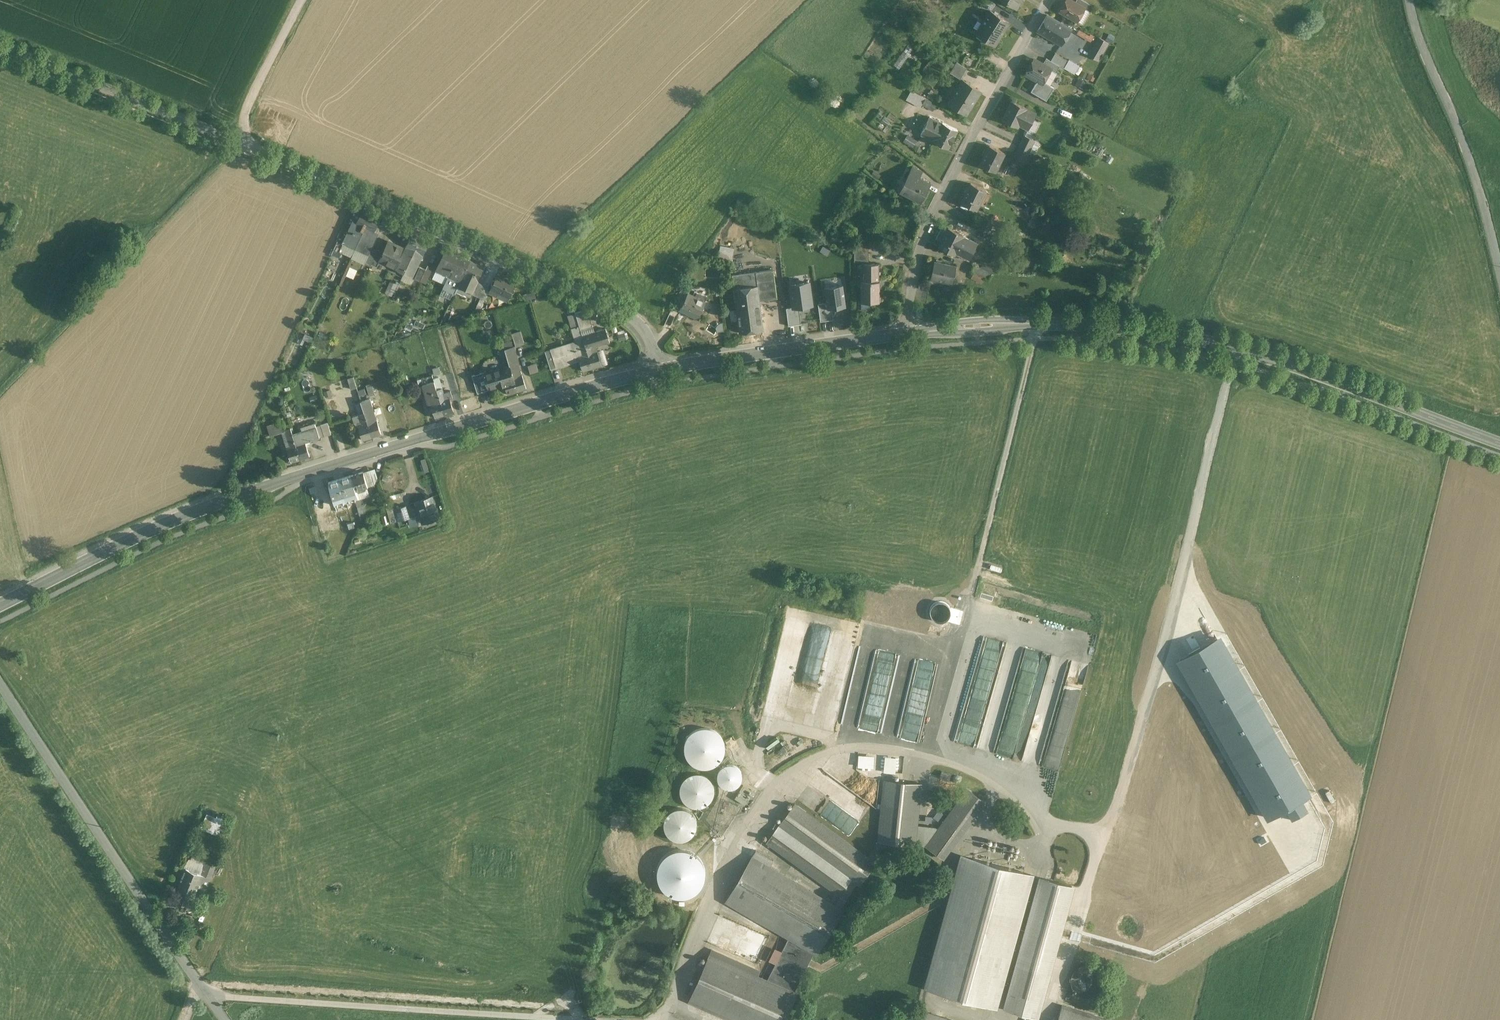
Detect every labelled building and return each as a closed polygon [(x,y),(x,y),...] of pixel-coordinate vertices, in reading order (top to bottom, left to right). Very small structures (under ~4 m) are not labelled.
[(991,0),(984,0),(982,3),(992,9),(996,3),(991,0)] [(1017,8),(1022,0),(1004,0),(1017,8)] [(1071,0),(1066,0),(1060,11),(1077,21),(1084,8),(1085,8),(1075,2),(1071,0)] [(1083,0),(1076,0),(1075,2),(1085,8),(1084,8),(1090,12),(1093,6),(1083,0)] [(1009,21),(992,10),(977,34),(995,45),(1009,21)] [(1071,29),(1047,15),(1037,31),(1061,45),(1071,29)] [(938,27),(932,23),(922,41),(928,44),(938,27)] [(1077,33),(1092,41),(1094,36),(1079,28),(1077,33)] [(1099,37),(1089,55),(1098,61),(1108,43),(1099,37)] [(895,65),(901,69),(913,50),(907,46),(895,65)] [(1055,53),(1050,60),(1051,60),(1060,66),(1063,68),(1068,60),(1055,53)] [(1050,60),(1046,58),(1043,64),(1051,69),(1056,72),(1060,66),(1059,65),(1051,60),(1050,60)] [(1043,64),(1034,59),(1025,73),(1043,83),(1051,69),(1043,64)] [(967,68),(957,62),(950,73),(960,79),(967,68)] [(980,91),(963,80),(949,103),(966,114),(980,91)] [(943,95),(933,88),(927,96),(932,100),(938,104),(943,95)] [(925,99),(915,94),(912,101),(922,106),(922,104),(925,99)] [(936,104),(925,99),(922,104),(933,110),(936,104)] [(1036,114),(1011,101),(1002,119),(1017,127),(1019,124),(1028,129),(1033,120),(1036,114)] [(942,123),(930,117),(921,134),(934,140),(942,123)] [(1033,120),(1028,129),(1025,135),(1031,139),(1039,123),(1033,120)] [(958,130),(943,123),(942,123),(934,140),(934,141),(949,149),(958,130)] [(916,141),(907,135),(904,140),(913,146),(916,141)] [(1028,151),(1034,140),(1031,139),(1025,135),(1024,135),(1018,146),(1028,151)] [(1040,143),(1034,140),(1028,151),(1035,154),(1040,143)] [(1055,150),(1042,144),(1039,153),(1051,159),(1055,150)] [(1004,152),(989,145),(980,164),(989,168),(990,166),(997,169),(1004,152)] [(1028,151),(1018,146),(1013,157),(1023,161),(1028,151)] [(1046,160),(1038,157),(1033,167),(1041,170),(1046,160)] [(922,171),(912,166),(909,172),(919,177),(922,171)] [(919,177),(909,172),(900,189),(922,201),(931,183),(919,177)] [(985,190),(970,182),(960,202),(976,210),(985,190)] [(371,214),(362,210),(357,221),(353,219),(344,240),(356,246),(365,228),(371,214)] [(380,218),(371,214),(365,228),(374,232),(374,231),(380,218)] [(994,222),(984,218),(978,229),(988,233),(994,222)] [(994,222),(988,233),(993,235),(995,231),(998,225),(994,222)] [(365,228),(356,247),(368,252),(368,253),(371,247),(377,233),(374,231),(374,232),(365,228)] [(964,235),(948,228),(939,247),(947,251),(949,248),(955,252),(964,235)] [(988,233),(978,229),(973,240),(983,244),(988,233)] [(995,231),(993,235),(1015,246),(1017,241),(995,231)] [(396,267),(395,269),(404,273),(409,262),(421,237),(412,233),(405,247),(401,257),(396,267)] [(421,237),(409,262),(418,267),(430,241),(421,237)] [(338,241),(332,253),(340,257),(343,250),(341,249),(343,243),(338,241)] [(403,248),(388,241),(384,252),(379,262),(385,264),(386,263),(396,267),(401,257),(399,256),(403,248)] [(721,245),(718,256),(732,259),(734,248),(721,245)] [(869,245),(853,245),(853,249),(853,253),(854,253),(854,260),(869,260),(869,245)] [(371,247),(368,253),(368,252),(364,262),(370,266),(371,264),(378,250),(377,250),(371,247)] [(378,250),(371,264),(377,267),(379,262),(384,252),(378,249),(377,250),(378,250)] [(470,260),(445,249),(436,269),(460,280),(460,281),(470,260)] [(483,266),(470,260),(460,281),(460,280),(458,286),(469,291),(473,292),(478,281),(477,281),(483,266)] [(956,264),(934,260),(930,279),(944,282),(945,278),(953,279),(956,264)] [(418,267),(409,262),(404,273),(413,277),(418,267)] [(879,263),(863,263),(863,275),(861,276),(860,281),(861,281),(861,301),(870,301),(874,301),(875,302),(878,302),(881,300),(881,297),(879,296),(879,280),(879,263)] [(992,273),(974,264),(971,271),(974,273),(984,278),(989,280),(992,273)] [(420,266),(414,278),(420,281),(426,269),(420,266)] [(773,269),(756,271),(758,285),(759,298),(760,300),(777,298),(773,269)] [(756,271),(732,274),(734,288),(758,285),(756,271)] [(516,282),(497,273),(490,289),(509,298),(516,282)] [(984,278),(974,273),(971,278),(981,283),(984,278)] [(391,280),(385,293),(392,296),(398,284),(397,283),(397,282),(396,281),(396,283),(391,280)] [(801,307),(816,305),(812,280),(790,284),(794,306),(787,307),(789,325),(804,323),(801,307)] [(483,284),(478,281),(473,292),(469,291),(469,292),(477,296),(483,284)] [(489,286),(483,284),(477,296),(483,299),(489,286)] [(691,285),(683,284),(677,296),(685,300),(688,293),(691,285)] [(841,284),(826,286),(828,301),(820,302),(822,319),(836,318),(834,309),(844,307),(841,284)] [(758,285),(734,288),(735,301),(759,298),(758,285)] [(707,296),(697,292),(695,296),(688,293),(685,300),(682,307),(693,312),(691,315),(698,318),(698,317),(699,317),(706,301),(705,300),(707,296)] [(759,298),(735,301),(740,333),(763,330),(760,300),(759,298)] [(870,301),(861,301),(861,309),(870,309),(870,301)] [(575,312),(581,329),(593,326),(589,313),(582,310),(575,312)] [(571,327),(579,325),(575,313),(568,316),(571,327)] [(575,341),(583,338),(579,325),(571,327),(575,341)] [(581,329),(582,335),(595,331),(593,326),(581,329)] [(595,331),(582,335),(587,349),(586,349),(592,367),(601,365),(596,346),(610,342),(606,328),(595,331)] [(521,331),(512,334),(516,346),(525,344),(521,331)] [(582,371),(592,367),(586,349),(583,338),(575,341),(550,349),(556,367),(579,360),(582,371)] [(512,340),(503,343),(504,349),(513,346),(512,340)] [(526,388),(513,346),(504,349),(506,354),(509,364),(509,366),(517,391),(526,388)] [(556,367),(550,349),(545,351),(550,368),(556,367)] [(506,354),(500,356),(503,366),(509,364),(506,354)] [(538,362),(529,365),(531,373),(540,370),(538,362)] [(485,373),(484,374),(488,385),(489,388),(505,383),(508,394),(517,391),(509,366),(485,373)] [(484,372),(472,375),(477,393),(489,389),(489,388),(488,385),(484,374),(485,373),(484,372)] [(354,377),(348,379),(351,388),(356,387),(357,387),(356,384),(354,377)] [(450,390),(443,392),(439,380),(434,381),(440,400),(444,414),(453,411),(449,398),(452,397),(450,390)] [(358,391),(365,389),(363,381),(356,384),(357,387),(356,387),(358,391)] [(434,381),(422,385),(428,404),(430,404),(430,403),(440,400),(434,381)] [(372,383),(366,385),(370,396),(375,394),(372,383)] [(359,396),(361,402),(368,400),(366,394),(359,396)] [(361,402),(364,412),(368,423),(377,420),(370,399),(368,400),(361,402)] [(440,400),(430,403),(430,404),(434,417),(444,414),(440,400)] [(361,402),(356,404),(359,414),(364,412),(361,402)] [(368,423),(364,412),(359,414),(361,421),(355,423),(356,428),(359,427),(363,440),(372,437),(368,423)] [(282,417),(276,419),(277,423),(280,433),(282,432),(286,431),(282,417)] [(377,420),(368,423),(372,437),(381,434),(377,420)] [(328,422),(321,424),(325,435),(331,433),(328,422)] [(277,423),(267,425),(270,435),(280,433),(277,423)] [(297,432),(293,434),(296,444),(305,441),(320,437),(316,423),(315,423),(316,427),(302,431),(297,432)] [(286,431),(282,432),(286,447),(287,446),(290,445),(287,435),(286,432),(286,431)] [(293,434),(287,435),(290,445),(296,444),(293,434)] [(305,441),(296,444),(300,458),(310,455),(305,441)] [(290,445),(287,446),(291,461),(300,458),(296,444),(290,445)] [(363,471),(352,475),(356,490),(360,489),(368,487),(368,486),(374,484),(377,477),(375,468),(364,472),(363,471)] [(352,475),(340,478),(345,494),(356,490),(352,475)] [(340,478),(328,482),(333,497),(339,495),(342,503),(348,501),(345,494),(340,478)] [(322,484),(315,486),(319,497),(325,496),(322,484)] [(315,486),(309,488),(312,499),(319,497),(315,486)] [(359,498),(356,490),(345,494),(348,501),(355,499),(359,498)] [(432,496),(417,501),(424,522),(439,517),(432,496)] [(365,504),(363,497),(359,498),(355,499),(357,506),(365,504)] [(349,509),(357,506),(355,499),(348,501),(349,509)] [(342,503),(340,503),(343,513),(345,520),(348,529),(354,527),(349,509),(348,501),(342,503)] [(365,504),(357,506),(359,513),(367,511),(365,504)] [(406,506),(399,508),(402,519),(410,516),(406,506)] [(398,520),(395,509),(386,507),(391,522),(398,520)] [(417,516),(410,518),(411,525),(418,524),(417,516)] [(1317,791),(1226,632),(1180,658),(1271,817),(1317,791)] [(978,636),(966,666),(978,671),(990,641),(978,636)] [(717,764),(721,760),(724,754),(725,748),(724,741),(720,735),(715,730),(708,728),(701,728),(694,730),(689,735),(685,741),(684,748),(685,755),(688,760),(693,765),(698,767),(705,768),(711,767),(717,764)] [(739,784),(741,781),(742,776),(742,772),(740,769),(737,766),(733,764),(729,764),(726,765),(722,766),(719,769),(718,773),(717,777),(718,781),(720,785),(723,787),(728,789),(732,789),(736,787),(739,784)] [(951,775),(942,771),(940,777),(949,780),(951,775)] [(710,802),(713,797),(714,791),(713,786),(711,781),(707,777),(702,775),(697,774),(692,775),(687,777),(683,781),(681,786),(680,791),(681,797),(684,802),(689,806),(694,808),(700,808),(706,806),(710,802)] [(920,783),(886,780),(880,841),(913,844),(915,825),(920,783)] [(753,792),(743,785),(735,798),(745,805),(753,792)] [(946,790),(936,786),(934,792),(943,796),(946,790)] [(938,829),(926,846),(944,859),(985,801),(967,789),(955,805),(953,807),(938,829)] [(955,793),(946,790),(944,795),(953,799),(955,793)] [(955,805),(931,796),(930,799),(953,807),(955,805)] [(876,863),(795,804),(778,826),(766,842),(840,896),(851,879),(856,883),(859,885),(876,863)] [(693,835),(696,830),(697,824),(696,819),(694,814),(690,810),(685,808),(680,807),(674,808),(670,811),(666,814),(664,819),(663,825),(664,831),(667,836),(672,839),(677,841),(683,841),(689,839),(693,835)] [(206,830),(213,815),(207,813),(201,827),(206,830)] [(213,815),(206,830),(218,835),(220,830),(224,820),(213,815)] [(225,832),(229,822),(224,820),(220,830),(225,832)] [(935,827),(915,825),(913,844),(926,846),(938,829),(935,827)] [(715,850),(716,838),(705,838),(704,849),(715,850)] [(997,842),(988,839),(985,848),(995,851),(997,842)] [(215,847),(207,844),(204,851),(212,855),(215,847)] [(1020,848),(1010,845),(1008,855),(1017,857),(1020,848)] [(773,860),(755,850),(752,856),(752,857),(752,856),(769,867),(773,860)] [(199,864),(190,860),(187,868),(204,875),(212,855),(204,851),(199,864)] [(212,855),(204,875),(208,877),(217,857),(212,855)] [(769,867),(752,856),(752,857),(752,856),(725,901),(788,938),(814,953),(817,955),(843,910),(841,909),(835,905),(769,867)] [(1031,875),(965,856),(929,987),(995,1006),(1031,875)] [(204,875),(187,868),(174,898),(191,906),(199,886),(204,875)] [(208,877),(204,875),(199,886),(205,889),(210,878),(208,877)] [(1071,886),(1042,878),(1019,962),(1048,970),(1071,886)] [(840,896),(835,905),(841,909),(856,883),(851,879),(840,896)] [(199,886),(191,906),(198,909),(206,889),(205,889),(199,886)] [(717,915),(708,941),(728,949),(758,960),(767,934),(717,915)] [(712,949),(689,1001),(732,1019),(785,1019),(798,992),(794,990),(814,953),(788,938),(767,979),(758,975),(760,970),(712,949)] [(1048,970),(1019,962),(1007,1008),(1036,1016),(1048,970)] [(1087,990),(1100,990),(1100,976),(1090,976),(1090,965),(1085,965),(1085,983),(1087,983),(1087,990)] [(1063,1005),(1058,1019),(1106,1019),(1063,1005)] [(918,1009),(914,1019),(954,1019),(918,1009)]
